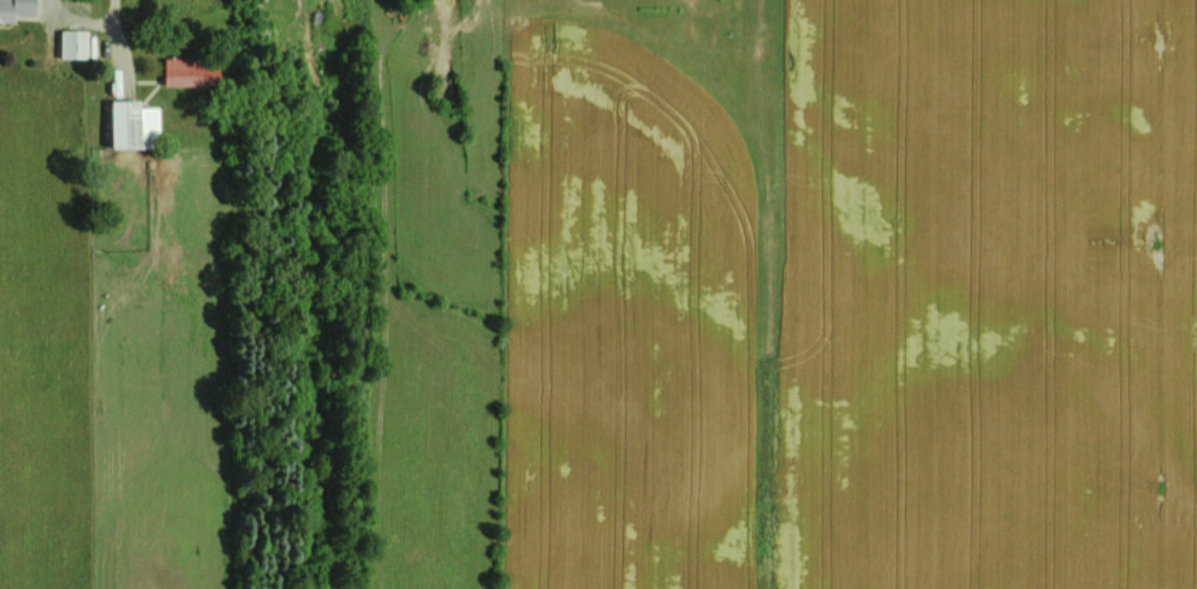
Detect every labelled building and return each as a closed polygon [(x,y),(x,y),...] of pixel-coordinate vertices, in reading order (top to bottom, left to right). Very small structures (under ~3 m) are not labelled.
[(31,14),(31,0),(0,0),(0,20),(9,20),(9,14),(31,14)] [(84,58),(84,29),(56,29),(56,58),(84,58)] [(215,85),(215,57),(160,57),(160,85),(215,85)] [(156,148),(156,107),(134,107),(134,99),(105,100),(105,148),(156,148)]
